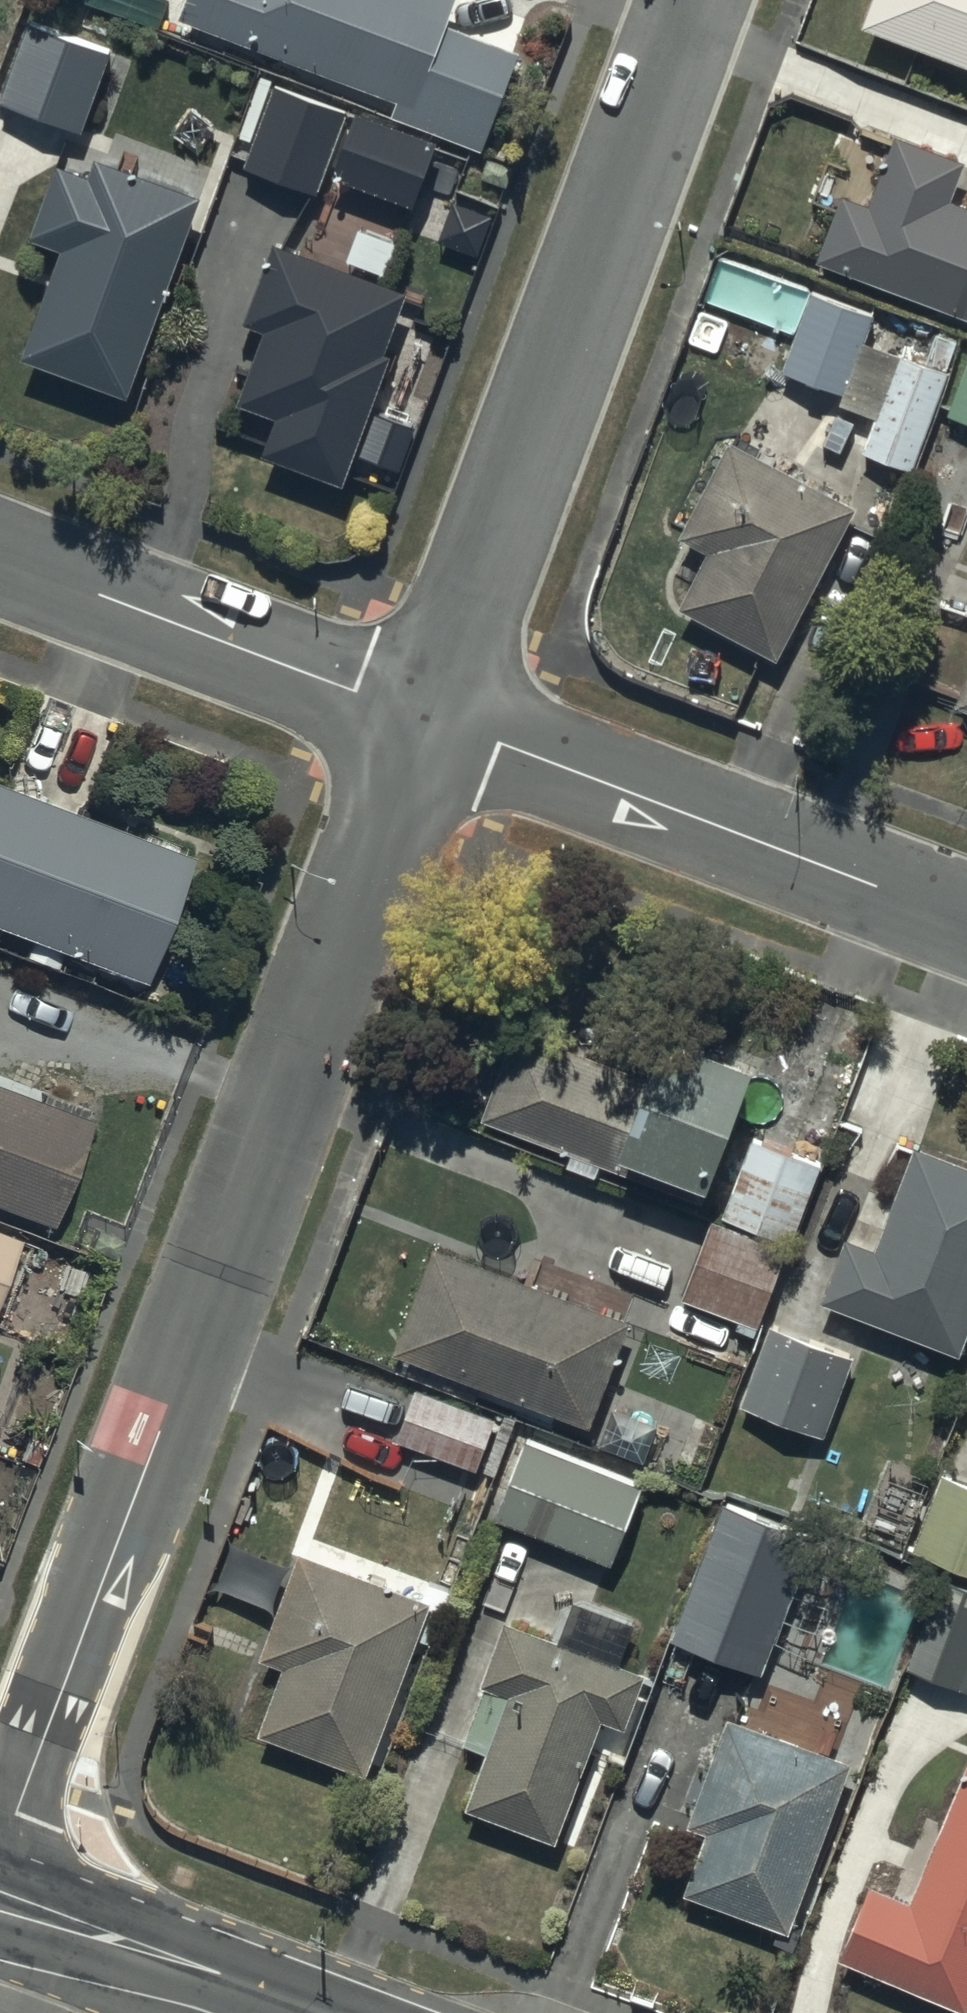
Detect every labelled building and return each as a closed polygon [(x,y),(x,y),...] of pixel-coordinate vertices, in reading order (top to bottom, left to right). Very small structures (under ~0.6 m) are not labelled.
[(182,22),(399,105),(394,118),(487,154),(524,58),(454,31),(466,1),(464,0),(191,0),(182,22)] [(867,35),(966,72),(966,0),(880,0),(867,35)] [(119,60),(32,26),(3,102),(90,136),(119,60)] [(356,122),(275,91),(246,167),(323,197),(333,172),(418,204),(439,148),(358,116),(356,122)] [(824,269),(966,321),(966,210),(955,205),(966,173),(966,171),(897,146),(874,208),(849,199),(824,269)] [(205,203),(99,166),(94,180),(62,169),(35,248),(63,258),(25,366),(134,405),(205,203)] [(409,301),(276,250),(246,329),(271,338),(244,410),(281,424),(265,465),(345,495),(396,361),(387,358),(409,301)] [(819,296),(785,375),(844,401),(840,410),(876,426),(865,453),(912,473),(952,380),(940,375),(953,344),(923,331),(910,362),(870,345),(876,332),(903,344),(912,324),(881,310),(876,321),(819,296)] [(949,422),(966,428),(966,374),(949,422)] [(858,513),(730,446),(682,538),(711,553),(678,617),(777,669),(858,513)] [(959,712),(966,715),(966,691),(959,712)] [(31,943),(23,963),(57,975),(64,956),(148,988),(195,866),(0,791),(0,932),(31,943)] [(519,1038),(487,1124),(713,1207),(761,1078),(676,1046),(660,1090),(519,1038)] [(55,1232),(92,1129),(85,1126),(91,1110),(0,1077),(0,1212),(55,1232)] [(830,1173),(759,1143),(726,1221),(796,1251),(830,1173)] [(914,1150),(876,1249),(851,1240),(824,1311),(966,1364),(966,1362),(966,1170),(914,1150)] [(789,1262),(713,1231),(684,1300),(760,1332),(789,1262)] [(0,1241),(0,1301),(21,1250),(0,1241)] [(430,1253),(394,1355),(599,1428),(635,1326),(430,1253)] [(860,1363),(769,1329),(740,1406),(831,1440),(860,1363)] [(398,1442),(405,1444),(481,1472),(499,1423),(416,1393),(398,1442)] [(526,1447),(497,1522),(619,1569),(647,1493),(526,1447)] [(945,1479),(916,1565),(966,1581),(966,1486),(945,1479)] [(821,1539),(726,1505),(675,1647),(771,1681),(821,1539)] [(437,1609),(303,1558),(263,1664),(286,1673),(259,1743),(370,1785),(437,1609)] [(909,1672),(966,1692),(966,1612),(934,1600),(909,1672)] [(650,1679),(509,1627),(463,1751),(489,1761),(470,1814),(560,1848),(604,1730),(628,1739),(650,1679)] [(855,1767),(792,1743),(785,1688),(742,1725),(734,1722),(690,1835),(709,1842),(688,1897),(790,1937),(855,1767)] [(914,1913),(870,1896),(843,1966),(962,2012),(966,2012),(966,1779),(914,1913)]
